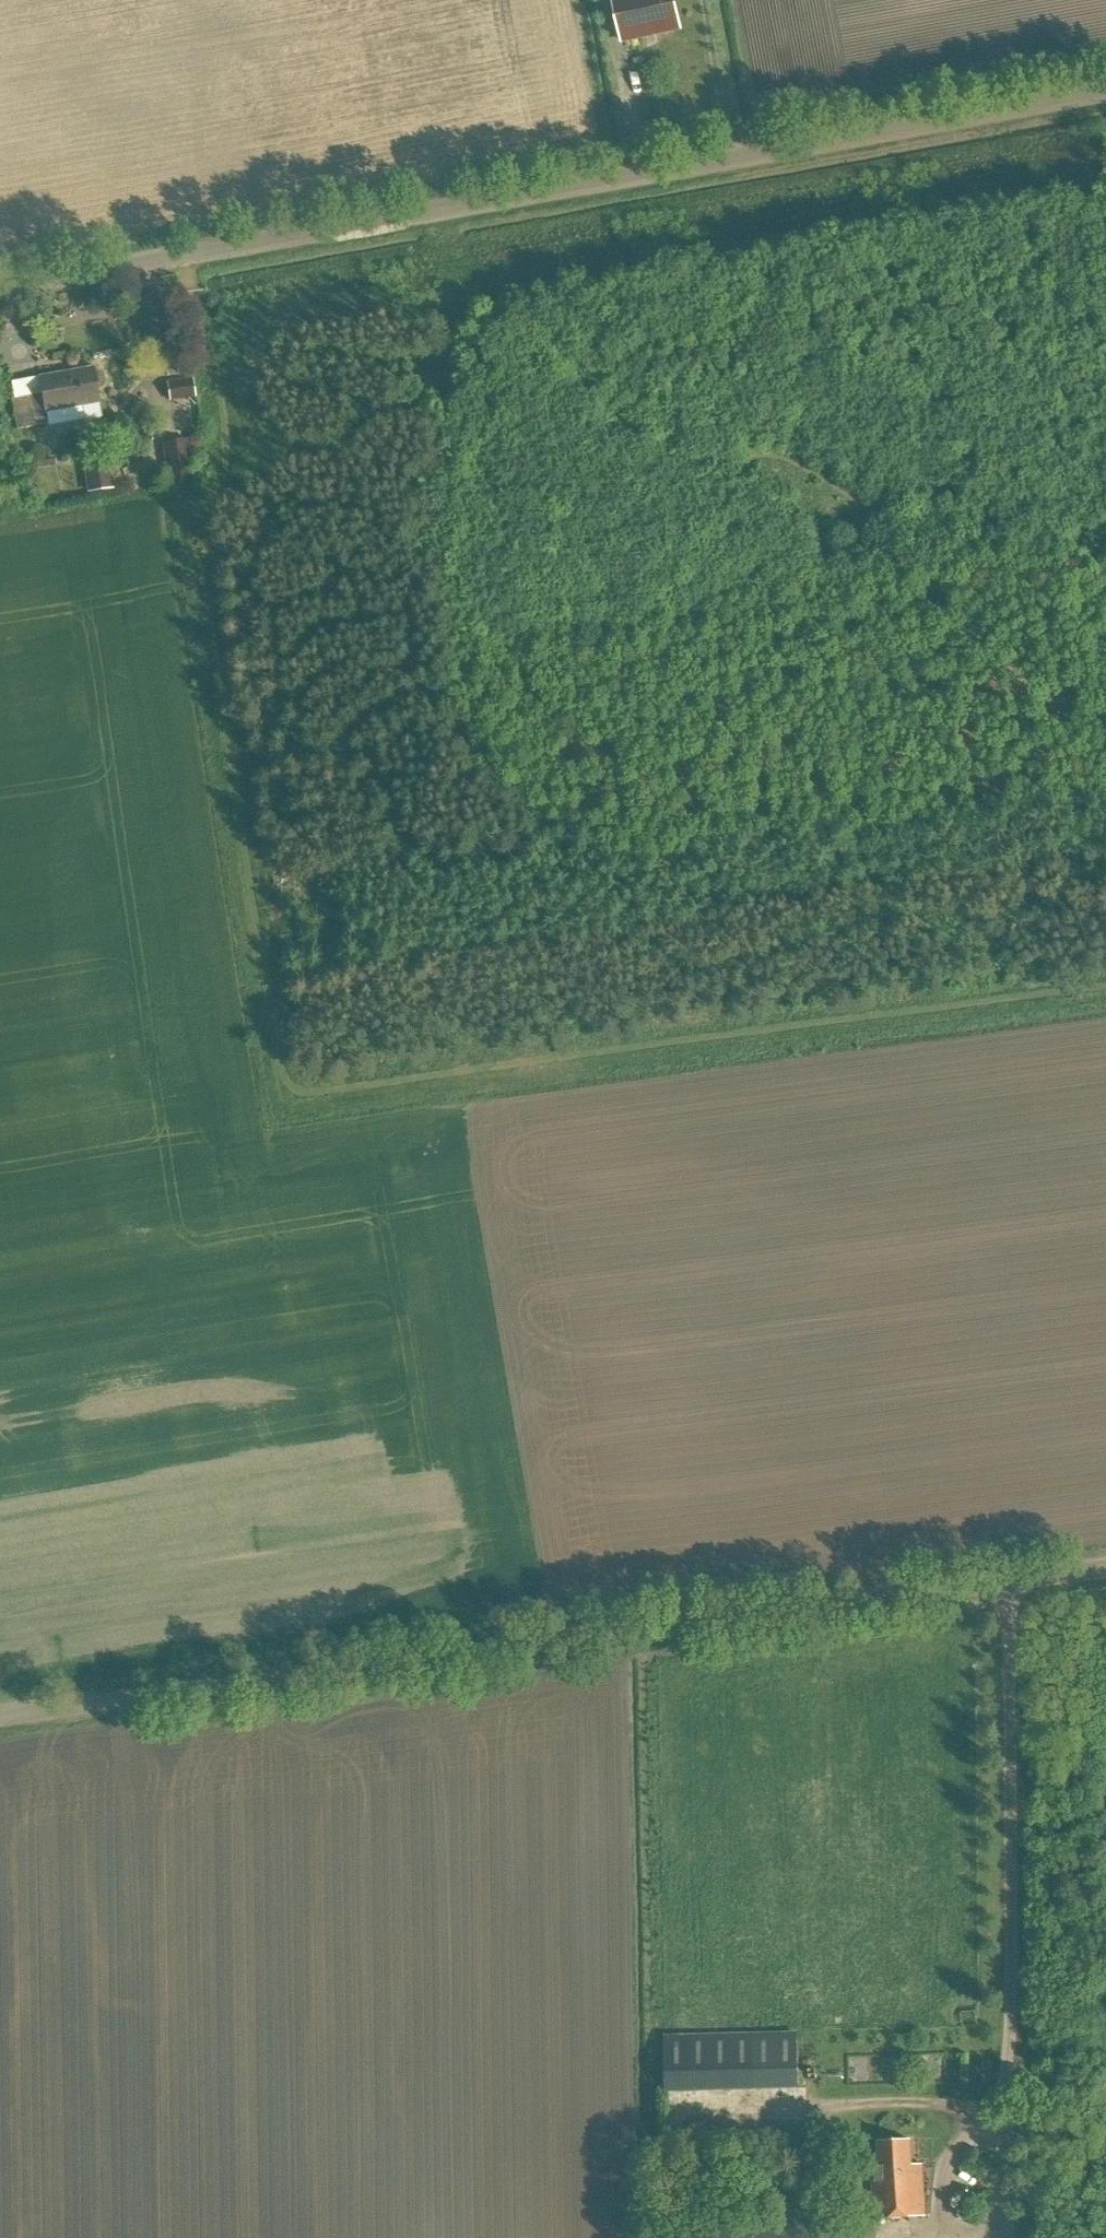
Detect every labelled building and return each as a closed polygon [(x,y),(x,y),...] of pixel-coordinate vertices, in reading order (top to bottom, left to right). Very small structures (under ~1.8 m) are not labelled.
[(673,0),(613,0),(623,43),(680,30),(673,0)] [(39,395),(14,399),(9,400),(15,432),(46,426),(47,428),(83,421),(84,422),(101,419),(100,418),(105,417),(102,402),(97,403),(95,390),(103,389),(100,372),(92,374),(91,369),(37,379),(39,395)] [(170,402),(196,398),(193,379),(167,384),(170,402)] [(191,475),(185,442),(164,446),(170,479),(191,475)] [(57,467),(56,457),(35,460),(36,469),(57,467)] [(114,489),(109,460),(84,464),(88,492),(114,489)] [(797,2091),(798,2036),(665,2040),(665,2095),(797,2091)] [(873,2219),(925,2217),(922,2164),(911,2165),(910,2142),(881,2143),(883,2168),(871,2169),(873,2219)] [(822,2224),(702,2231),(703,2237),(823,2237),(822,2224)]
